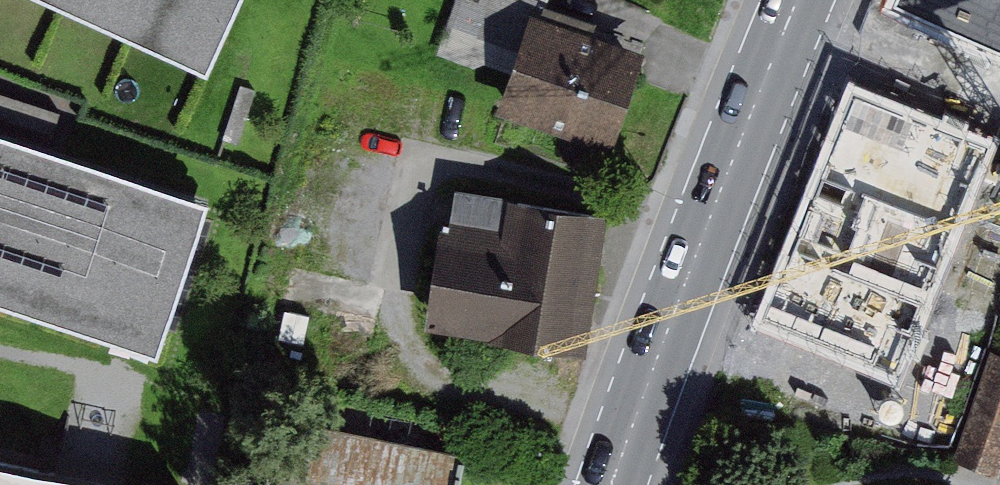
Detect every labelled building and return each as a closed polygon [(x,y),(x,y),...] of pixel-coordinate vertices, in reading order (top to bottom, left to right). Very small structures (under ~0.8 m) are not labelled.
[(220,64),(249,0),(77,0),(220,64)] [(554,14),(559,0),(472,0),(457,42),(534,69),(554,14)] [(900,3),(999,46),(999,0),(901,0),(900,3)] [(654,50),(554,14),(534,69),(524,98),(623,134),(654,50)] [(842,243),(828,280),(764,255),(721,364),(937,448),(999,288),(999,119),(994,116),(989,127),(933,105),(916,150),(927,154),(886,260),(842,243)] [(169,352),(216,211),(0,140),(0,297),(169,352)] [(616,214),(468,191),(448,320),(596,343),(616,214)] [(963,461),(999,473),(999,355),(963,461)] [(291,419),(278,484),(472,484),(478,457),(291,419)] [(0,453),(0,484),(145,484),(0,453)]
